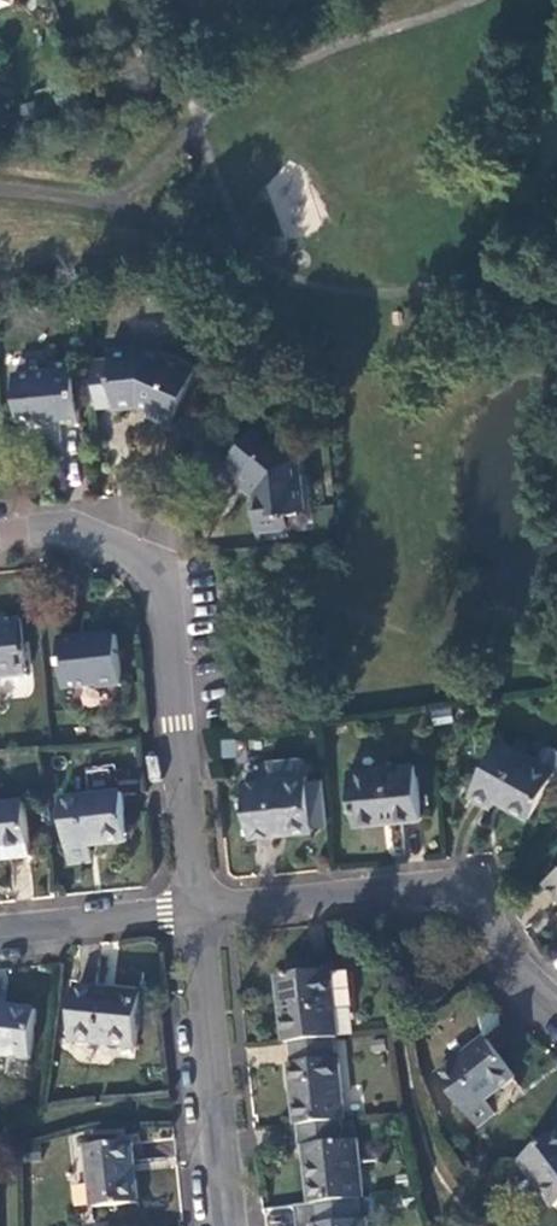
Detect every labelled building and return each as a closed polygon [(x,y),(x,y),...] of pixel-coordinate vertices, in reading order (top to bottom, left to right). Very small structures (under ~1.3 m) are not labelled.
[(93,358),(98,406),(116,404),(116,408),(131,407),(144,412),(160,417),(171,420),(193,367),(159,350),(161,343),(150,337),(133,339),(131,344),(110,346),(111,355),(93,358)] [(78,419),(74,358),(52,361),(52,366),(17,372),(22,419),(38,417),(45,423),(78,419)] [(160,417),(144,412),(142,415),(159,421),(160,417)] [(261,415),(218,467),(217,468),(234,482),(240,475),(256,489),(252,495),(256,527),(261,526),(284,524),(284,513),(288,508),(306,505),(301,446),(261,415)] [(240,475),(234,482),(252,495),(256,489),(240,475)] [(27,678),(20,623),(0,625),(0,629),(0,681),(27,678)] [(82,637),(59,640),(64,693),(91,689),(92,693),(116,689),(112,638),(82,641),(82,637)] [(499,741),(468,796),(492,809),(497,801),(529,818),(556,773),(556,774),(556,751),(552,748),(545,750),(538,763),(499,741)] [(300,757),(269,761),(271,782),(303,778),(300,757)] [(418,766),(350,774),(356,827),(424,820),(418,766)] [(271,782),(245,785),(250,837),(314,831),(309,778),(303,778),(271,782)] [(124,796),(61,802),(69,865),(92,863),(91,847),(129,843),(124,796)] [(6,855),(7,863),(31,859),(24,806),(0,808),(0,855),(6,855)] [(544,881),(556,895),(556,869),(544,881)] [(334,1040),(339,1040),(335,1008),(353,1006),(349,969),(329,971),(329,972),(279,978),(286,1046),(294,1044),(334,1040)] [(144,996),(75,989),(69,1042),(137,1049),(144,996)] [(32,1060),(38,1011),(0,1007),(0,1056),(32,1060)] [(337,1061),(334,1040),(294,1044),(297,1067),(289,1067),(296,1127),(298,1127),(341,1123),(345,1122),(339,1061),(337,1061)] [(486,1040),(437,1079),(478,1129),(494,1115),(486,1104),(516,1079),(486,1040)] [(344,1143),(341,1123),(298,1127),(300,1148),(304,1148),(310,1205),(317,1204),(357,1200),(364,1200),(357,1142),(344,1143)] [(519,1162),(556,1207),(556,1134),(519,1162)] [(133,1142),(88,1148),(95,1210),(140,1204),(133,1142)] [(357,1200),(317,1204),(320,1225),(315,1225),(367,1225),(366,1221),(362,1221),(357,1200)]
